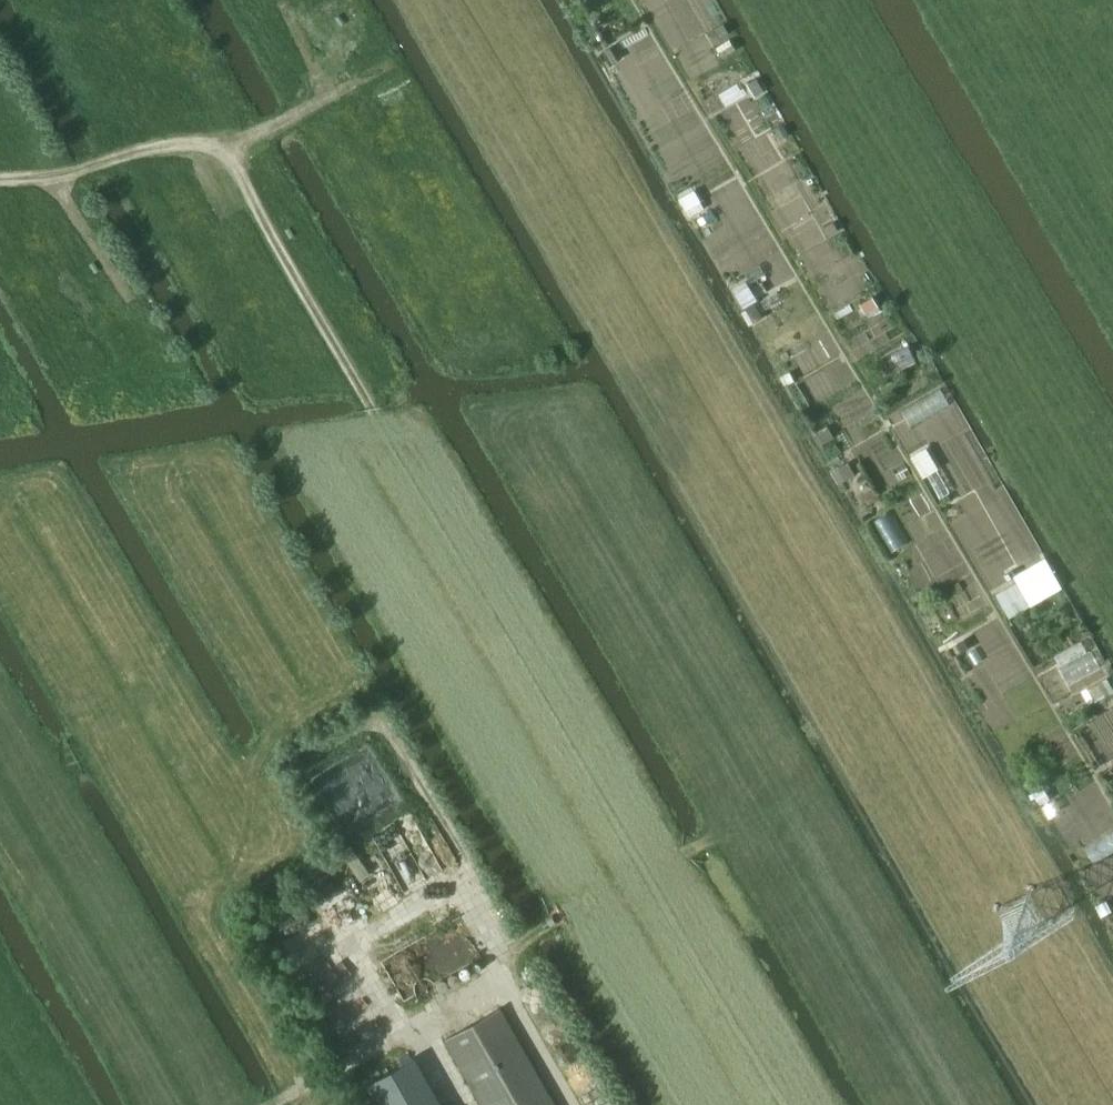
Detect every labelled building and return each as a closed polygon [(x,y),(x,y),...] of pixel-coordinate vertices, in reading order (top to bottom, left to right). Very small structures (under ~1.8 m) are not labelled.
[(608,45),(600,30),(587,37),(596,52),(608,45)] [(609,49),(601,53),(609,67),(617,63),(609,49)] [(757,79),(747,85),(755,98),(765,92),(757,79)] [(737,84),(718,95),(725,107),(744,96),(737,84)] [(776,144),(788,137),(781,126),(769,134),(776,144)] [(679,198),(686,211),(702,203),(695,190),(679,198)] [(834,222),(824,228),(828,236),(838,231),(834,222)] [(744,273),(750,283),(765,274),(759,264),(744,273)] [(746,283),(733,290),(744,308),(756,300),(746,283)] [(761,300),(767,311),(783,301),(777,291),(761,300)] [(873,296),(860,304),(865,313),(878,305),(873,296)] [(745,308),(751,318),(758,314),(753,303),(745,308)] [(783,376),(788,384),(795,380),(790,372),(783,376)] [(901,410),(911,428),(950,406),(940,389),(901,410)] [(822,446),(835,438),(827,425),(814,433),(822,446)] [(914,457),(923,472),(935,464),(926,450),(914,457)] [(831,473),(839,485),(856,474),(848,462),(831,473)] [(892,468),(899,482),(910,476),(903,462),(892,468)] [(951,599),(960,616),(984,602),(975,586),(951,599)] [(1060,669),(1068,685),(1099,668),(1091,652),(1060,669)] [(1095,865),(1112,854),(1112,831),(1085,848),(1095,865)] [(444,1040),(481,1104),(554,1104),(499,1008),(444,1040)] [(412,1059),(365,1085),(377,1104),(439,1104),(412,1059)]
